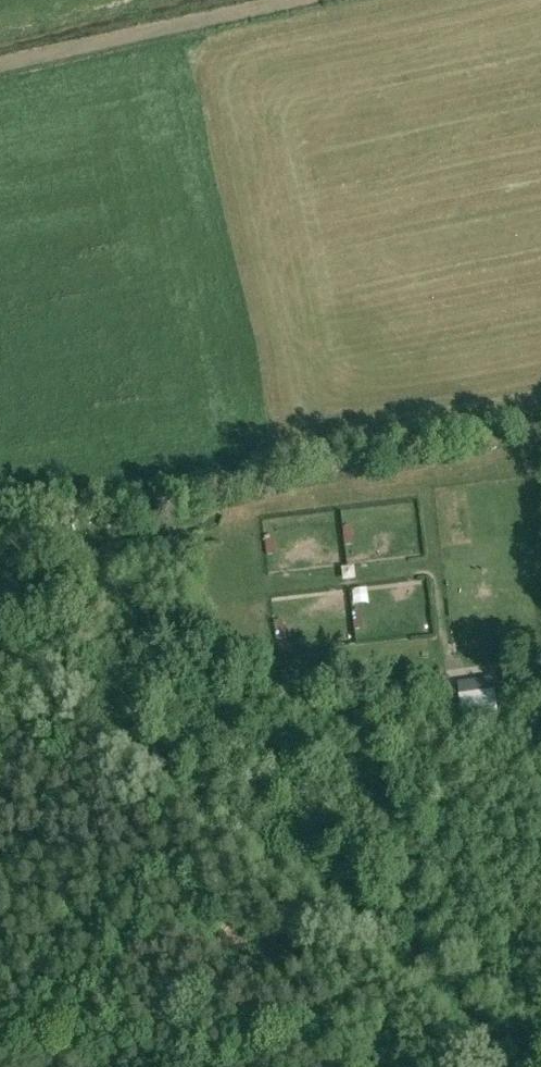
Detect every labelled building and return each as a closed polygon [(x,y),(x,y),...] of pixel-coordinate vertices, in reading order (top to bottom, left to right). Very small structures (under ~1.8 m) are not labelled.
[(358,589),(366,643),(387,639),(386,633),(413,629),(411,614),(429,612),(424,579),(358,589)] [(512,689),(510,689),(499,691),(502,712),(514,710),(512,689)] [(496,712),(492,691),(458,697),(462,718),(496,712)]
